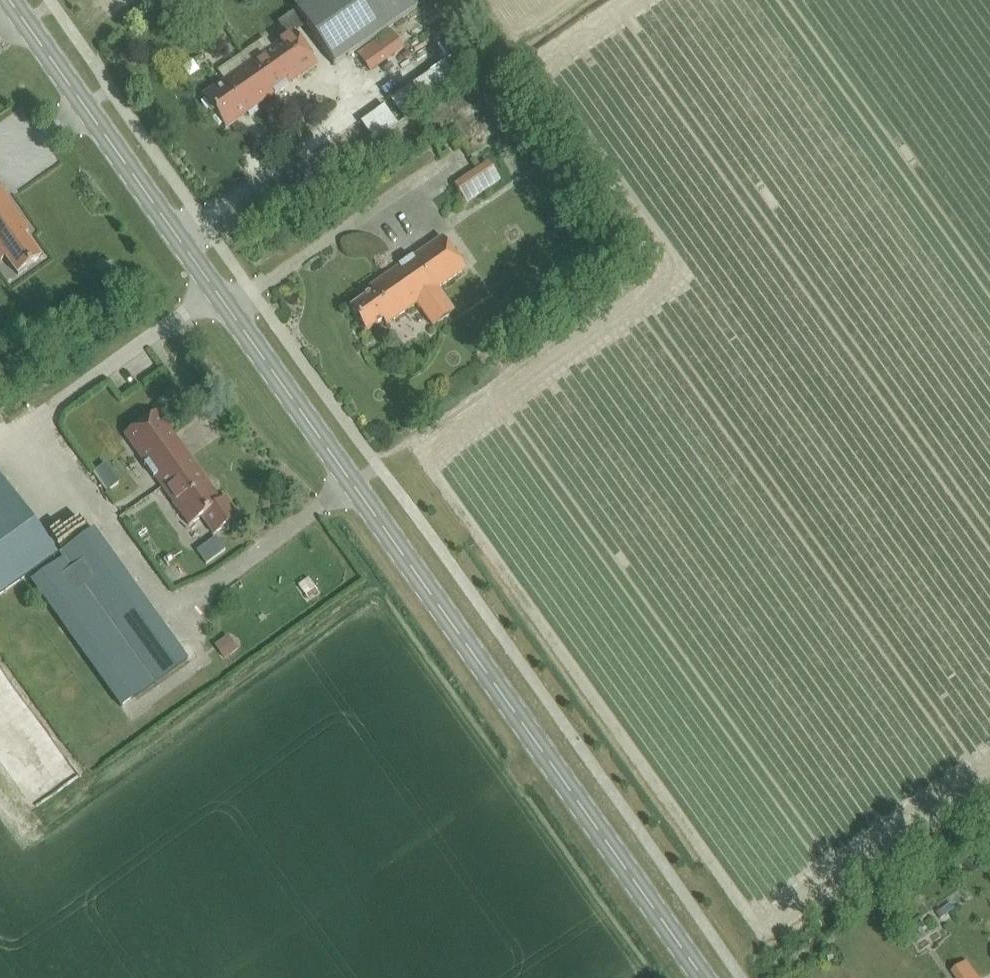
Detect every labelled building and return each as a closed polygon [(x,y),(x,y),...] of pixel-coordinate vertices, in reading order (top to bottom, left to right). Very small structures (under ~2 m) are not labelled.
[(409,0),(306,0),(297,6),(336,63),(415,8),(409,0)] [(369,73),(404,48),(390,29),(356,54),(369,73)] [(319,62),(296,30),(204,93),(227,125),(319,62)] [(421,109),(447,91),(432,69),(389,100),(404,121),(421,109)] [(466,204),(500,180),(487,161),(453,184),(466,204)] [(39,257),(23,234),(28,231),(0,191),(0,260),(4,257),(16,274),(39,257)] [(436,288),(463,270),(441,237),(368,287),(371,291),(348,307),(364,331),(381,319),(384,324),(415,303),(431,326),(452,311),(436,288)] [(16,390),(11,381),(0,388),(0,391),(4,397),(16,390)] [(225,498),(220,501),(156,411),(123,434),(188,526),(201,517),(213,534),(238,516),(225,498)] [(56,556),(0,477),(0,598),(29,577),(57,557),(56,556)] [(122,706),(187,659),(94,529),(56,556),(57,557),(29,577),(122,706)]
